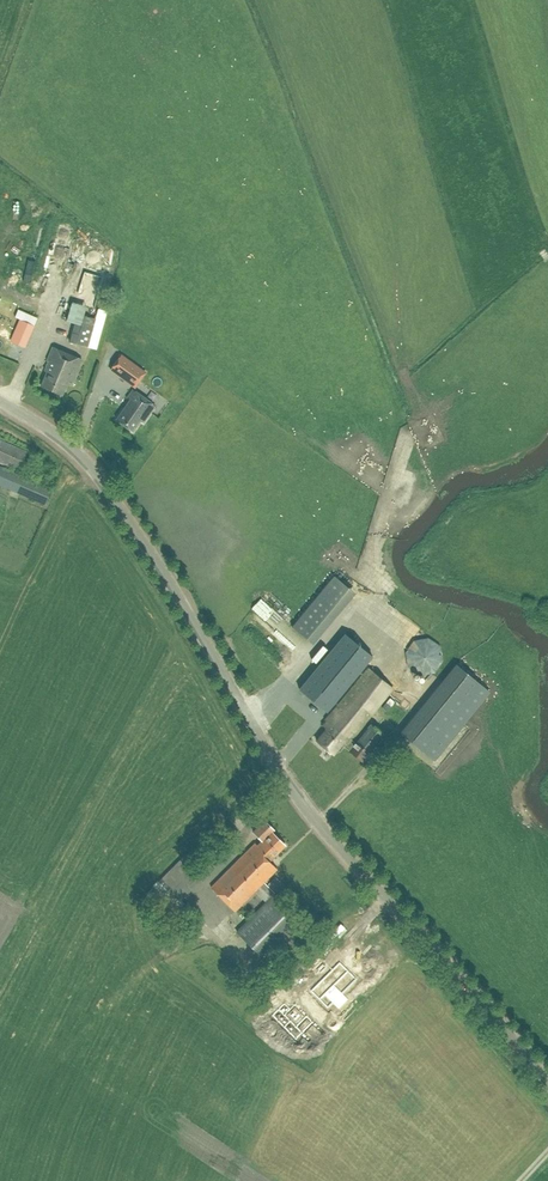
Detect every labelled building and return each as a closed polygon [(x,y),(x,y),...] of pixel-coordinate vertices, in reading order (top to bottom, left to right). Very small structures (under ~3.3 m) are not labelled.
[(24,229),(26,215),(20,214),(18,227),(24,229)] [(38,221),(44,231),(51,226),(45,216),(38,221)] [(95,304),(97,297),(96,297),(94,303),(87,301),(85,307),(71,302),(66,321),(74,323),(69,341),(87,346),(97,310),(97,309),(99,310),(100,306),(95,304)] [(97,310),(87,346),(96,348),(106,312),(97,310)] [(28,343),(32,331),(34,329),(19,322),(13,336),(19,339),(28,343)] [(71,383),(81,360),(53,347),(47,360),(50,362),(40,385),(62,395),(67,382),(71,383)] [(120,355),(110,370),(134,387),(145,373),(120,355)] [(142,423),(154,406),(132,389),(126,397),(129,400),(115,419),(132,431),(139,421),(142,423)] [(26,451),(0,440),(0,463),(18,470),(26,451)] [(47,496),(51,488),(0,465),(0,485),(44,504),(47,496)] [(312,644),(354,593),(333,575),(291,626),(312,644)] [(259,604),(253,615),(274,625),(279,615),(259,604)] [(274,634),(270,640),(289,653),(293,647),(274,634)] [(327,712),(372,657),(344,634),(299,690),(327,712)] [(419,675),(434,672),(443,659),(440,646),(426,637),(413,640),(404,652),(407,666),(419,675)] [(400,733),(434,760),(490,692),(456,665),(400,733)] [(356,740),(352,737),(392,687),(368,668),(321,725),(326,729),(316,741),(333,754),(337,750),(339,751),(343,745),(362,760),(383,734),(370,723),(356,740)] [(375,724),(387,733),(392,727),(380,718),(385,712),(380,707),(370,718),(376,723),(375,724)] [(385,755),(393,745),(385,739),(377,749),(385,755)] [(411,798),(417,785),(407,780),(401,793),(411,798)] [(410,800),(416,810),(425,804),(419,794),(410,800)] [(210,887),(234,911),(276,869),(269,861),(284,845),(271,832),(273,830),(264,821),(252,832),(259,838),(210,887)] [(357,979),(340,962),(311,990),(327,1007),(333,1002),(338,1008),(348,999),(342,993),(357,979)] [(307,1024),(284,1002),(272,1014),(295,1037),(307,1024)]
